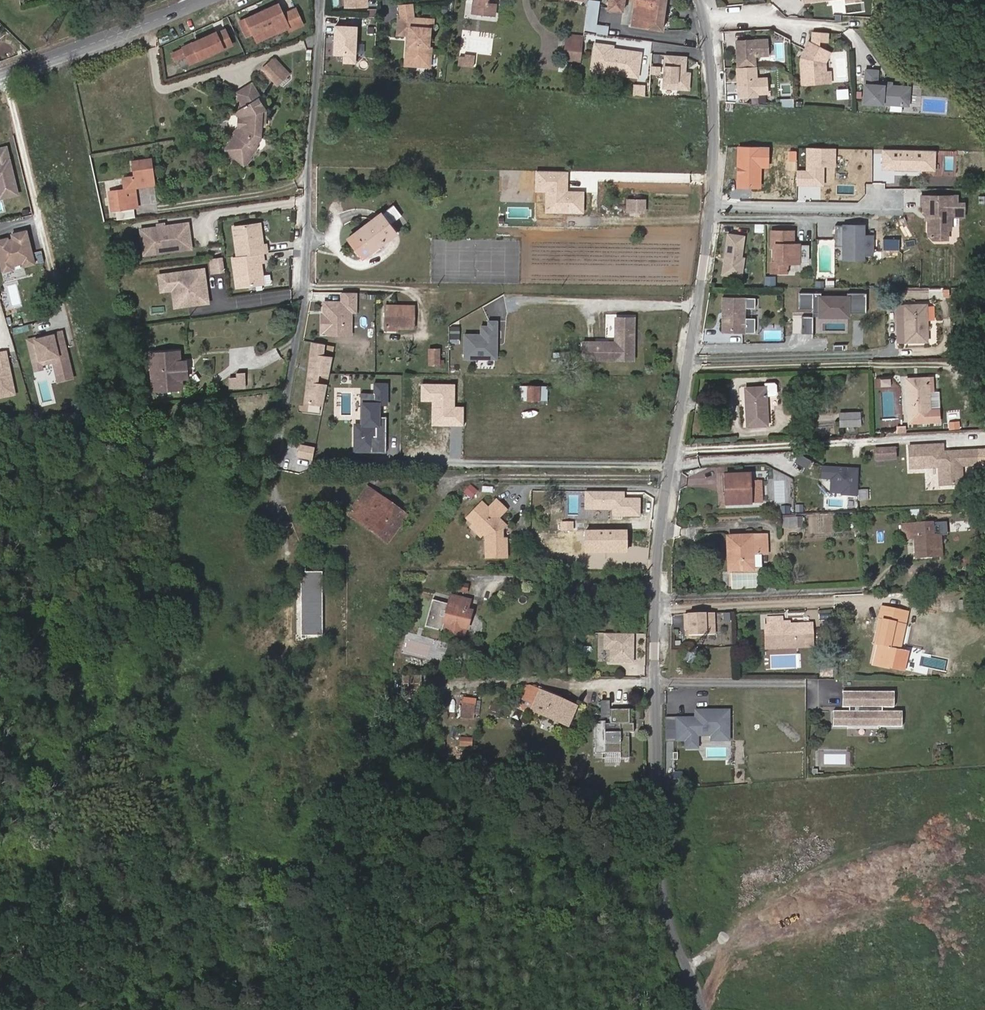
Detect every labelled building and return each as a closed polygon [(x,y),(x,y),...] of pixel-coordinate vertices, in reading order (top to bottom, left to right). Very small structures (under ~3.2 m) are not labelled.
[(473,13),(496,16),(497,5),(492,4),(488,3),(489,0),(475,0),(473,13)] [(610,8),(609,9),(625,11),(626,0),(611,0),(610,8)] [(640,4),(636,3),(635,12),(634,25),(664,30),(668,0),(641,0),(640,4)] [(296,5),(280,12),(275,1),(238,17),(246,36),(251,34),(255,43),(303,22),(296,5)] [(415,17),(414,3),(401,4),(403,19),(415,17)] [(430,46),(432,29),(434,29),(435,19),(415,17),(403,19),(400,19),(399,30),(402,34),(408,35),(411,35),(410,42),(408,41),(407,55),(417,56),(421,66),(431,67),(433,46),(430,46)] [(224,25),(169,48),(174,60),(184,56),(187,63),(232,44),(224,25)] [(355,53),(355,25),(334,25),(333,53),(343,53),(355,53)] [(828,31),(813,30),(813,39),(820,39),(828,40),(828,31)] [(582,61),(585,38),(569,36),(568,43),(566,59),(582,61)] [(756,65),(755,55),(768,54),(767,38),(736,40),(736,44),(738,44),(739,48),(737,48),(738,67),(756,65)] [(813,42),(810,41),(802,57),(804,83),(832,81),(832,70),(827,70),(827,61),(832,51),(820,45),(813,42)] [(595,44),(594,53),(601,54),(599,63),(606,64),(605,72),(638,77),(641,53),(624,51),(623,53),(612,52),(613,49),(613,46),(595,44)] [(355,61),(355,53),(343,53),(343,61),(355,61)] [(473,54),(459,53),(458,61),(472,62),(473,54)] [(601,54),(594,53),(591,70),(605,72),(606,64),(599,63),(601,54)] [(260,67),(278,85),(291,72),(273,54),(260,67)] [(421,66),(417,56),(407,55),(406,65),(421,66)] [(683,71),(685,71),(686,57),(666,56),(664,88),(689,90),(690,77),(682,77),(683,71)] [(768,92),(767,77),(757,77),(756,65),(738,67),(737,67),(738,85),(740,85),(740,88),(739,88),(739,96),(758,95),(758,92),(768,92)] [(880,70),(868,69),(866,101),(910,105),(912,87),(893,85),(893,82),(879,81),(880,70)] [(235,124),(222,152),(248,164),(259,138),(258,123),(260,118),(259,86),(255,85),(234,85),(235,101),(244,100),(240,107),(234,107),(235,124)] [(634,87),(633,97),(645,98),(646,88),(634,87)] [(17,194),(8,143),(0,145),(0,197),(17,194)] [(826,163),(838,163),(838,146),(810,145),(809,168),(798,168),(798,183),(826,183),(826,163)] [(137,207),(133,182),(108,186),(112,211),(137,207)] [(925,202),(925,205),(967,206),(967,201),(960,200),(960,193),(923,192),(923,202),(925,202)] [(630,211),(645,211),(646,200),(631,199),(630,211)] [(394,230),(404,224),(392,203),(382,209),(394,230)] [(967,206),(925,205),(925,212),(928,212),(932,212),(932,215),(931,218),(930,234),(934,237),(950,237),(950,226),(953,226),(953,213),(967,213),(967,206)] [(386,225),(388,223),(380,212),(377,214),(386,225)] [(346,238),(347,239),(360,257),(383,240),(394,231),(388,223),(386,225),(377,214),(346,238)] [(139,227),(143,255),(190,248),(186,221),(161,224),(162,227),(157,227),(157,225),(139,227)] [(865,254),(874,254),(874,233),(863,232),(864,222),(835,222),(835,243),(841,244),(840,259),(864,259),(865,254)] [(237,227),(239,240),(263,237),(261,224),(237,227)] [(34,262),(26,227),(9,231),(10,234),(0,236),(0,270),(34,262)] [(772,229),(772,244),(799,245),(799,243),(793,243),(793,230),(772,229)] [(746,235),(729,233),(724,274),(743,276),(746,257),(743,256),(746,235)] [(263,237),(239,240),(241,257),(263,254),(267,253),(266,243),(263,244),(263,237)] [(808,259),(808,243),(800,243),(800,259),(808,259)] [(799,245),(772,244),(772,246),(775,246),(775,249),(778,249),(778,252),(775,252),(775,261),(771,261),(771,271),(787,271),(787,262),(799,262),(799,245)] [(119,247),(111,248),(113,257),(121,256),(119,247)] [(264,263),(263,254),(241,257),(236,257),(241,287),(264,284),(262,264),(264,263)] [(202,270),(158,275),(160,290),(171,288),(183,287),(183,295),(185,304),(206,302),(202,270)] [(183,295),(183,287),(171,288),(172,296),(183,295)] [(351,311),(351,292),(338,291),(338,301),(320,301),(320,310),(322,310),(322,313),(320,313),(317,313),(317,331),(321,331),(324,333),(339,333),(339,325),(341,322),(346,322),(347,311),(351,311)] [(826,329),(850,329),(850,311),(866,311),(866,292),(799,292),(799,308),(813,308),(813,316),(826,316),(826,329)] [(744,295),(721,295),(721,311),(724,311),(724,317),(721,317),(721,331),(744,331),(744,295)] [(922,304),(894,304),(894,340),(922,340),(922,304)] [(746,315),(754,316),(755,307),(747,306),(746,315)] [(409,327),(410,310),(381,309),(381,326),(393,327),(409,327)] [(802,314),(801,331),(812,332),(813,315),(802,314)] [(617,341),(584,341),(584,358),(634,359),(634,317),(617,317),(617,341)] [(498,358),(498,343),(495,343),(495,339),(498,339),(498,320),(489,320),(489,325),(482,325),(482,333),(465,333),(465,358),(498,358)] [(25,338),(32,370),(51,366),(55,382),(73,378),(63,330),(25,338)] [(321,343),(310,341),(308,368),(311,368),(310,378),(308,378),(306,401),(324,403),(326,385),(316,383),(317,373),(328,375),(330,357),(320,355),(321,343)] [(428,346),(428,363),(441,363),(441,346),(428,346)] [(162,381),(183,379),(180,360),(161,362),(161,364),(151,365),(152,380),(163,379),(162,381)] [(229,373),(229,388),(246,388),(246,373),(229,373)] [(927,407),(926,392),(928,392),(930,392),(929,377),(925,377),(904,378),(906,415),(915,414),(915,422),(920,421),(923,421),(936,421),(936,417),(936,413),(936,410),(936,409),(927,409),(927,407)] [(353,450),(385,452),(386,415),(378,415),(378,404),(388,404),(389,380),(373,380),(373,391),(360,390),(359,421),(354,421),(353,450)] [(529,385),(528,398),(540,398),(541,385),(529,385)] [(766,425),(765,387),(746,388),(747,426),(766,425)] [(936,394),(936,391),(930,392),(928,392),(926,392),(927,407),(927,409),(936,409),(936,410),(937,410),(937,402),(936,394)] [(310,411),(313,404),(305,400),(302,408),(310,411)] [(836,425),(857,424),(856,413),(835,413),(836,425)] [(944,443),(907,442),(907,470),(977,470),(977,448),(944,448),(944,443)] [(312,458),(313,445),(297,444),(296,456),(312,458)] [(874,448),(875,458),(895,457),(894,447),(874,448)] [(856,494),(858,466),(821,464),(820,478),(830,479),(829,493),(856,494)] [(724,474),(725,492),(750,491),(749,474),(724,474)] [(389,542),(407,517),(408,516),(407,515),(398,509),(397,511),(393,508),(395,506),(370,488),(368,490),(351,514),(370,528),(372,524),(375,520),(386,528),(380,536),(389,542)] [(625,498),(625,491),(589,490),(588,507),(616,507),(616,513),(640,513),(640,498),(625,498)] [(750,491),(725,492),(725,505),(750,505),(750,491)] [(474,521),(485,533),(486,531),(490,536),(490,540),(487,540),(488,557),(508,557),(508,538),(503,538),(503,530),(509,525),(503,518),(504,514),(509,509),(500,498),(491,506),(489,508),(484,502),(471,513),(476,520),(474,521)] [(782,525),(803,526),(804,515),(783,514),(782,525)] [(372,524),(370,528),(373,530),(380,536),(386,528),(375,520),(372,524)] [(482,536),(485,533),(474,521),(471,524),(482,536)] [(942,556),(940,534),(933,535),(932,522),(902,524),(903,538),(915,537),(916,557),(942,556)] [(726,536),(727,544),(766,542),(765,534),(726,536)] [(766,542),(727,544),(727,554),(731,553),(732,570),(753,569),(753,567),(752,552),(766,552),(766,542)] [(973,556),(961,556),(962,565),(982,564),(981,552),(972,553),(973,556)] [(725,586),(755,587),(756,572),(726,571),(725,586)] [(323,636),(323,572),(302,572),(302,636),(323,636)] [(470,590),(470,582),(459,582),(459,590),(470,590)] [(472,609),(474,599),(454,595),(448,631),(462,634),(464,626),(472,627),(475,610),(472,609)] [(967,599),(959,599),(959,608),(967,608),(967,599)] [(949,600),(942,600),(942,609),(950,609),(949,600)] [(880,650),(905,648),(908,623),(901,622),(902,609),(884,606),(882,621),(885,621),(882,639),(884,639),(883,645),(880,645),(880,650)] [(901,622),(908,623),(910,610),(902,609),(901,622)] [(717,635),(716,613),(687,614),(688,623),(691,623),(692,630),(692,636),(717,635)] [(792,624),(785,625),(785,622),(785,617),(770,618),(771,625),(771,626),(776,626),(777,645),(815,644),(815,623),(792,624)] [(776,626),(771,626),(771,625),(768,626),(769,648),(816,646),(815,644),(777,645),(776,626)] [(609,662),(633,663),(634,632),(602,631),(602,648),(609,648),(609,662)] [(411,640),(410,651),(431,653),(432,642),(411,640)] [(905,649),(905,648),(880,650),(878,665),(891,666),(892,660),(899,661),(900,649),(905,649)] [(892,660),(891,666),(902,668),(905,649),(900,649),(899,661),(892,660)] [(820,667),(820,676),(832,676),(833,667),(820,667)] [(527,685),(521,699),(532,704),(531,710),(569,726),(576,707),(539,691),(539,689),(527,685)] [(894,692),(842,692),(842,708),(849,708),(849,712),(842,712),(842,727),(847,728),(877,728),(895,728),(895,712),(885,712),(885,708),(894,708),(894,692)] [(459,715),(473,716),(476,697),(462,694),(459,715)] [(595,719),(595,751),(604,751),(604,761),(620,761),(619,722),(630,722),(630,707),(610,707),(610,699),(601,699),(601,719),(595,719)] [(729,746),(729,707),(693,707),(693,715),(667,715),(667,739),(684,739),(683,746),(729,746)] [(877,728),(847,728),(847,740),(877,740),(877,728)]
